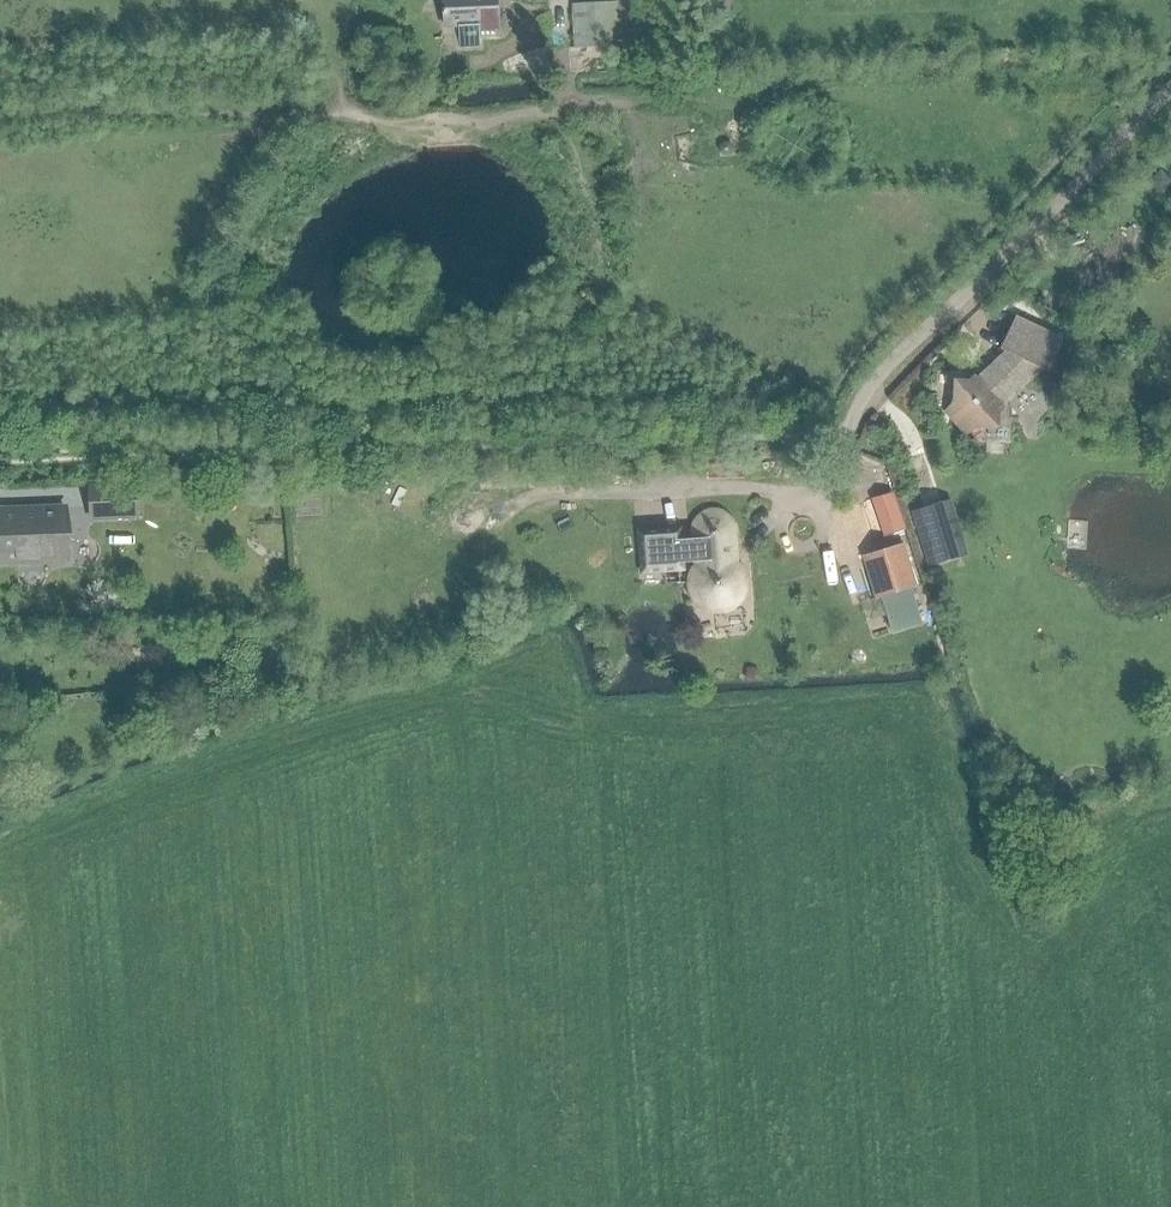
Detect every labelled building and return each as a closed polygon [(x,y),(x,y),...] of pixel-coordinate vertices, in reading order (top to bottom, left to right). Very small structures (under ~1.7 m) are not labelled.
[(458,26),(459,49),(479,48),(478,36),(498,35),(496,0),(443,0),(444,27),(458,26)] [(656,0),(616,0),(616,1),(572,3),(573,47),(657,43),(656,0)] [(722,141),(719,145),(719,151),(723,155),(729,155),(733,150),(733,144),(728,141),(722,141)] [(953,404),(952,406),(947,411),(966,432),(970,428),(972,427),(974,426),(977,425),(979,425),(982,425),(997,425),(997,412),(1043,369),(1047,370),(1063,338),(1017,316),(1001,348),(1004,350),(969,382),(956,382),(955,397),(955,399),(954,402),(953,404)] [(136,477),(88,479),(89,508),(137,506),(136,477)] [(892,491),(871,499),(883,535),(904,528),(892,491)] [(928,566),(966,554),(949,499),(911,511),(928,566)] [(59,554),(58,524),(65,524),(64,508),(0,510),(0,563),(39,561),(59,561),(59,554)] [(141,512),(93,514),(93,521),(141,520),(141,512)] [(696,533),(696,538),(679,539),(678,529),(640,532),(643,571),(681,568),(681,563),(697,561),(698,566),(695,570),(693,573),(692,576),(691,579),(691,582),(691,585),(691,589),(692,592),(693,595),(695,597),(697,600),(699,602),(701,604),(704,606),(707,607),(710,609),(713,609),(716,610),(719,609),(722,609),(725,608),(728,607),(731,605),(733,604),(736,601),(738,599),(739,596),(741,593),(742,590),(742,587),(743,584),(743,581),(742,578),(741,575),(740,572),(738,569),(737,567),(734,565),(731,532),(730,529),(729,526),(728,524),(727,522),(725,520),(723,519),(720,517),(718,517),(715,516),(713,516),(710,516),(708,517),(705,518),(703,519),(701,521),(699,523),(698,525),(697,527),(696,530),(696,533)] [(905,541),(870,553),(885,594),(919,582),(905,541)] [(890,626),(919,616),(910,588),(881,597),(890,626)] [(435,602),(432,599),(421,589),(411,600),(426,613),(435,602)] [(723,638),(752,636),(750,618),(721,620),(723,638)]
